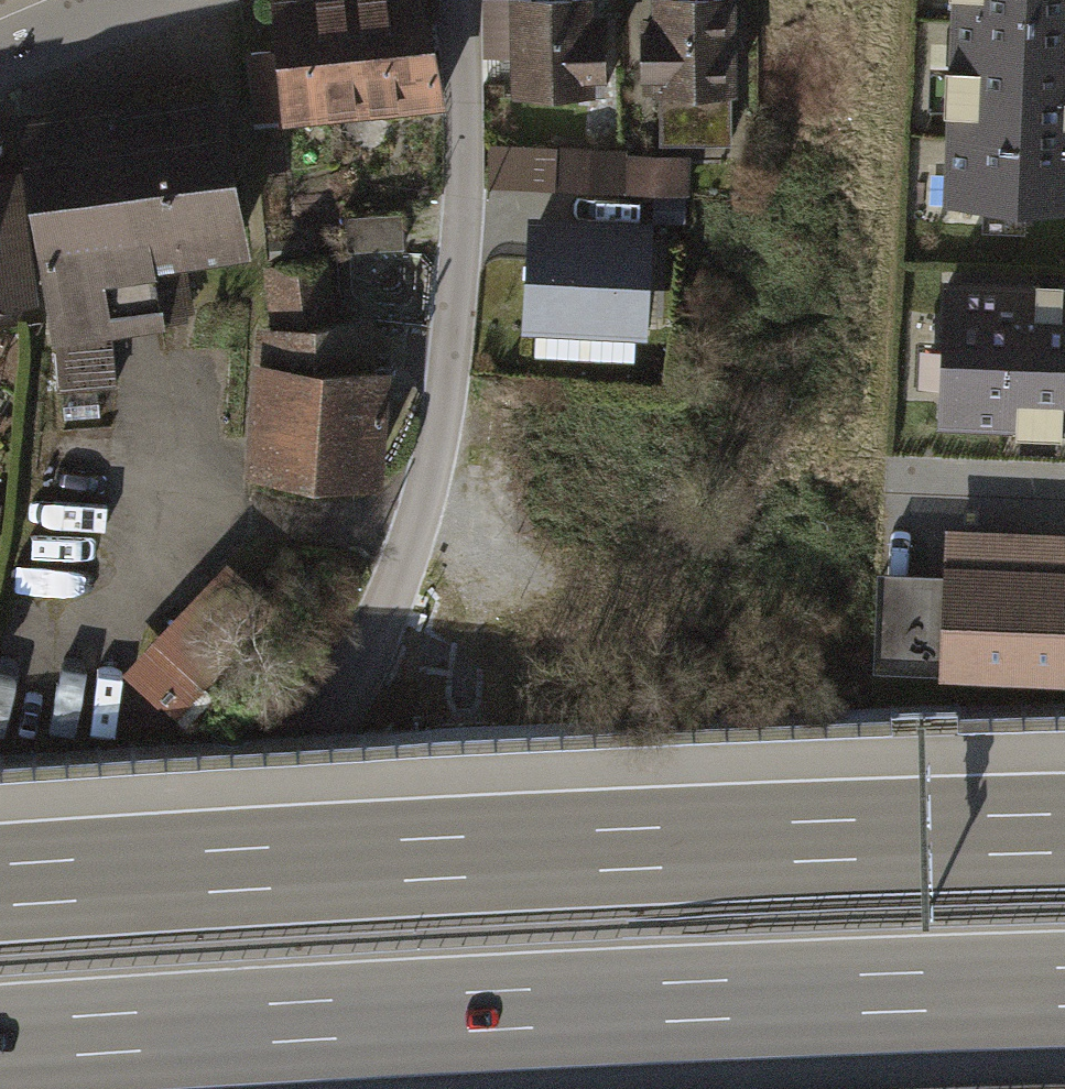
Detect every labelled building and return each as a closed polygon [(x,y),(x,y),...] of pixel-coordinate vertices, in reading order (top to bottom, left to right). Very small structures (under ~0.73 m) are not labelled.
[(289,127),(443,107),(434,43),(429,0),(273,0),(289,127)] [(483,59),(512,59),(513,93),(607,92),(607,72),(616,72),(615,16),(608,16),(607,0),(483,0),(483,59)] [(650,97),(661,97),(661,143),(731,143),(731,94),(747,94),(747,0),(650,0),(650,97)] [(1064,205),(1064,0),(955,0),(947,201),(1064,205)] [(648,88),(650,30),(619,29),(618,87),(648,88)] [(227,94),(19,127),(54,344),(199,322),(188,264),(252,253),(227,94)] [(558,145),(493,143),(492,188),(557,189),(558,145)] [(628,148),(563,146),(562,191),(627,193),(628,153),(628,148)] [(693,155),(628,153),(627,193),(693,194),(693,155)] [(658,222),(534,215),(527,330),(650,338),(658,222)] [(258,360),(251,480),(391,489),(394,369),(374,369),(370,319),(340,321),(331,261),(267,270),(270,326),(261,327),(258,360)] [(1064,431),(1064,288),(946,282),(939,426),(1064,431)] [(948,531),(947,576),(942,674),(942,680),(1064,685),(1064,535),(948,531)] [(136,667),(177,702),(269,595),(228,560),(136,667)] [(942,674),(947,576),(880,573),(875,671),(942,674)]
